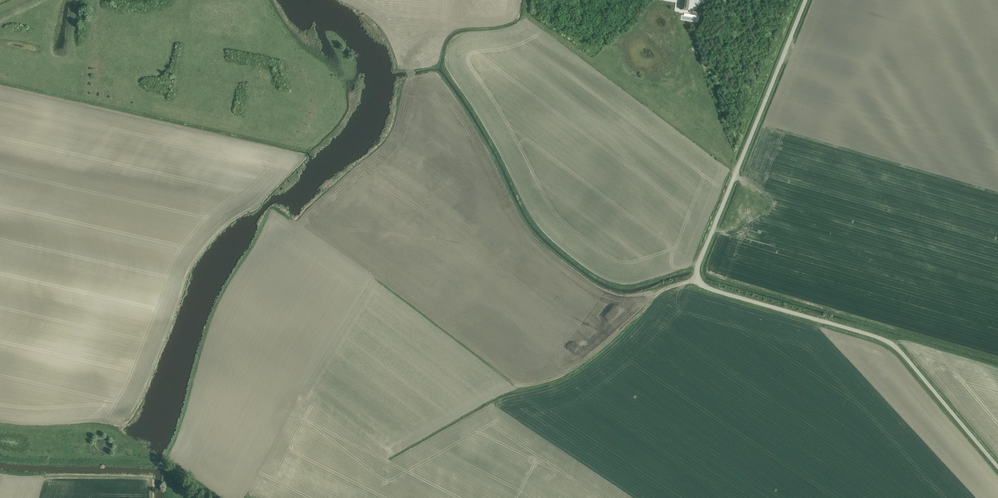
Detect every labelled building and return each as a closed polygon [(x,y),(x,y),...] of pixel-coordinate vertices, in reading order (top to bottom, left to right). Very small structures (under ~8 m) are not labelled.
[(689,0),(682,0),(680,10),(687,11),(689,0)]
